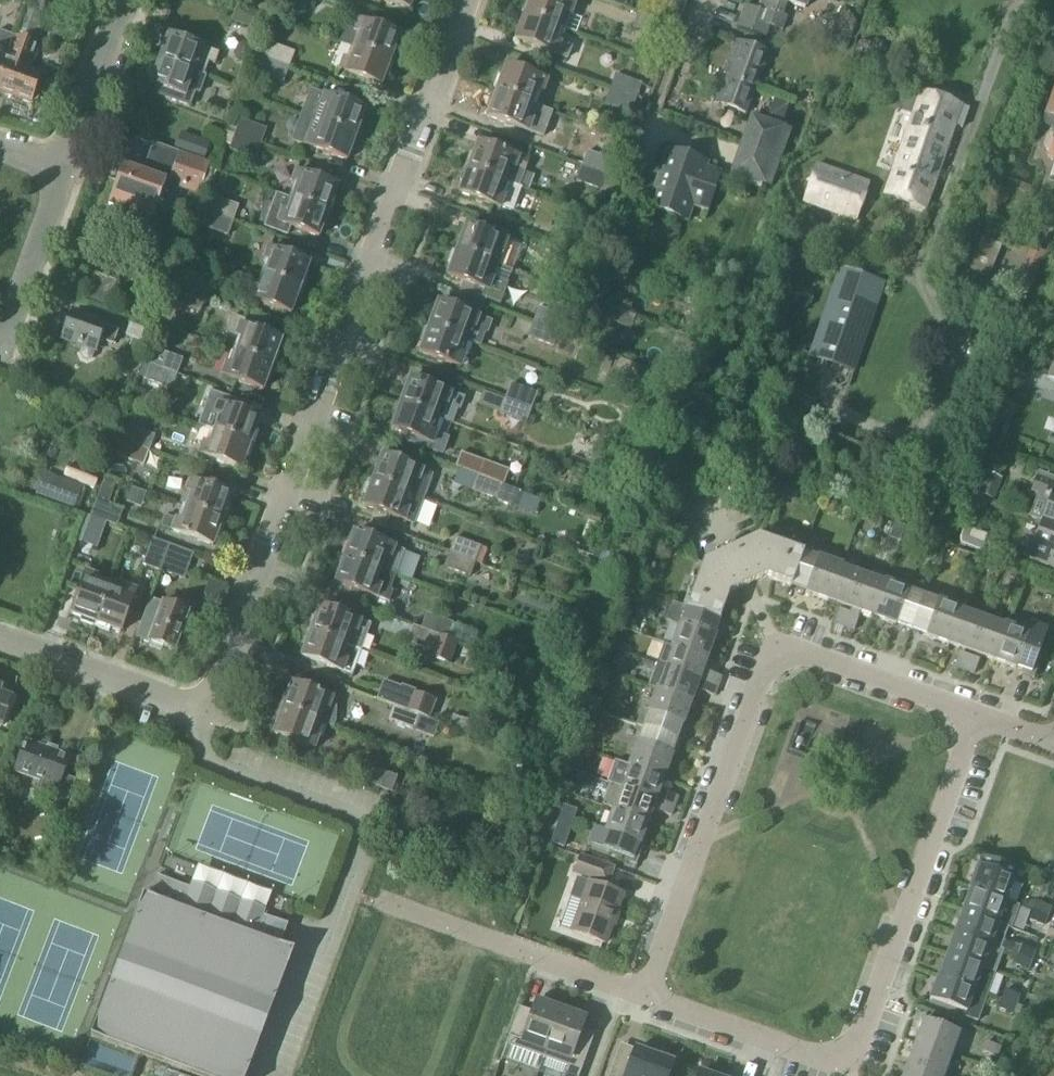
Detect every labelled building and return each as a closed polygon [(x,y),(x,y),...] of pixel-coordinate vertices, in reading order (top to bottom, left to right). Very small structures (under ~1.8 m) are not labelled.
[(409,10),(413,0),(382,0),(409,10)] [(562,0),(529,0),(523,15),(563,30),(568,15),(572,17),(576,5),(562,0)] [(624,9),(628,0),(600,0),(624,9)] [(744,5),(736,29),(766,39),(770,27),(782,32),(787,17),(783,15),(786,5),(806,12),(810,0),(761,0),(757,10),(744,5)] [(231,21),(262,33),(268,16),(237,5),(231,21)] [(658,38),(664,24),(661,23),(661,22),(637,13),(632,29),(658,38)] [(563,30),(523,15),(514,41),(567,60),(572,48),(562,44),(559,42),(563,30)] [(391,62),(394,63),(400,49),(396,48),(400,37),(357,21),(355,25),(352,25),(345,28),(339,43),(351,48),(391,62)] [(671,43),(676,28),(664,24),(658,38),(671,43)] [(16,38),(0,32),(0,91),(4,79),(2,78),(16,38)] [(168,36),(159,61),(204,76),(209,63),(215,65),(219,54),(168,36)] [(0,91),(0,93),(32,104),(32,102),(35,103),(39,98),(40,93),(37,88),(41,78),(43,79),(46,71),(29,65),(31,59),(34,60),(39,46),(16,38),(2,78),(4,79),(0,91)] [(735,40),(712,103),(746,116),(769,52),(735,40)] [(295,53),(268,43),(263,58),(289,68),(295,53)] [(343,59),(339,71),(382,87),(385,76),(389,78),(394,63),(391,62),(351,48),(347,60),(343,59)] [(257,74),(284,84),(289,68),(263,58),(257,74)] [(159,88),(158,91),(156,96),(190,108),(195,94),(199,95),(206,77),(204,77),(204,76),(159,61),(151,85),(159,88)] [(548,82),(504,66),(495,92),(535,107),(540,94),(544,95),(548,82)] [(609,90),(636,100),(637,99),(646,103),(651,90),(641,86),(642,84),(615,74),(609,90)] [(1045,115),(1053,119),(1053,88),(1045,115)] [(604,105),(631,115),(636,100),(609,90),(604,105)] [(535,107),(495,92),(486,117),(537,136),(542,123),(533,120),(532,120),(531,120),(535,107)] [(962,107),(919,92),(883,196),(925,212),(955,127),(962,129),(968,110),(962,107)] [(317,96),(309,119),(317,122),(361,138),(366,124),(362,122),(366,111),(323,96),(322,97),(317,96)] [(782,124),(788,105),(773,101),(767,119),(782,124)] [(786,128),(751,116),(741,142),(782,156),(790,133),(790,132),(790,130),(786,129),(786,128)] [(267,130),(240,120),(234,136),(261,146),(267,130)] [(361,138),(317,122),(312,135),(309,134),(304,146),(347,161),(351,151),(355,152),(361,138)] [(1053,135),(1046,137),(1043,146),(1047,152),(1046,157),(1053,160),(1053,133),(1053,135)] [(187,135),(181,153),(204,161),(210,144),(187,135)] [(229,151),(256,161),(261,146),(234,136),(229,151)] [(730,175),(755,183),(756,183),(771,188),(782,156),(741,142),(730,175)] [(477,143),(467,168),(519,188),(529,160),(494,147),(493,149),(477,143)] [(208,165),(174,153),(152,145),(142,174),(123,167),(109,207),(152,222),(166,182),(169,183),(168,187),(197,197),(208,165)] [(708,163),(665,149),(645,208),(689,222),(693,209),(706,213),(720,171),(707,167),(708,163)] [(622,164),(587,151),(581,167),(616,180),(622,164)] [(802,204),(856,223),(869,182),(815,165),(802,204)] [(581,167),(576,182),(611,195),(616,180),(581,167)] [(458,194),(501,210),(502,207),(513,211),(521,188),(519,188),(467,168),(458,194)] [(294,172),(290,184),(294,186),(289,198),(332,214),(338,200),(334,199),(338,188),(294,172)] [(239,206),(212,197),(207,212),(233,222),(239,206)] [(281,210),(276,222),(319,238),(323,227),(327,229),(332,214),(289,198),(284,211),(281,210)] [(201,228),(228,237),(233,222),(207,212),(201,228)] [(508,242),(465,226),(455,251),(496,266),(500,253),(504,254),(508,242)] [(982,239),(967,279),(986,286),(1001,246),(982,239)] [(267,249),(262,261),(265,262),(260,275),(304,291),(310,277),(306,276),(310,265),(267,249)] [(496,266),(455,251),(446,277),(490,293),(494,280),(491,279),(496,266)] [(885,284),(838,268),(808,357),(854,373),(885,284)] [(211,283),(184,273),(179,288),(205,298),(211,283)] [(252,287),(248,299),(292,315),(295,304),(299,305),(304,291),(260,275),(255,288),(252,287)] [(173,304),(200,314),(205,298),(179,288),(173,304)] [(539,308),(538,308),(532,323),(559,333),(564,318),(569,305),(543,296),(539,308)] [(467,342),(480,347),(485,334),(487,335),(492,321),(479,317),(479,318),(437,302),(427,328),(467,342)] [(82,347),(80,355),(82,360),(88,362),(93,360),(96,352),(97,352),(101,342),(113,346),(119,331),(106,327),(71,314),(61,339),(82,347)] [(238,338),(232,352),(276,368),(282,354),(278,352),(282,341),(266,336),(268,329),(231,316),(227,327),(229,335),(238,338)] [(527,338),(553,348),(559,333),(532,323),(527,338)] [(126,337),(132,339),(129,347),(141,352),(144,344),(149,345),(154,332),(131,324),(126,337)] [(467,342),(427,328),(418,353),(462,369),(466,356),(463,355),(467,342)] [(142,363),(150,365),(150,366),(177,375),(183,360),(156,350),(154,355),(146,352),(142,363)] [(225,364),(220,376),(263,392),(267,381),(271,382),(276,368),(232,352),(228,365),(225,364)] [(639,367),(619,359),(608,386),(621,391),(628,373),(636,376),(639,367)] [(145,381),(172,391),(177,375),(150,366),(145,381)] [(1021,383),(1053,395),(1053,382),(1047,379),(1026,371),(1021,383)] [(439,419),(452,424),(457,410),(460,411),(464,398),(449,392),(448,394),(408,379),(399,404),(439,419)] [(537,394),(510,384),(504,400),(531,409),(537,394)] [(478,405),(499,413),(499,415),(526,425),(531,409),(504,400),(504,401),(483,392),(478,405)] [(205,413),(216,418),(211,431),(251,445),(260,420),(209,402),(205,413)] [(439,419),(399,404),(390,430),(434,446),(438,433),(435,432),(439,419)] [(123,442),(150,452),(155,437),(128,427),(123,442)] [(206,444),(202,443),(198,454),(242,471),(251,445),(211,431),(206,444)] [(117,458),(144,467),(150,452),(123,442),(117,458)] [(460,453),(454,468),(477,477),(482,461),(460,453)] [(424,472),(381,456),(371,481),(423,501),(433,475),(424,472)] [(509,471),(482,461),(477,477),(503,487),(503,486),(509,471)] [(64,478),(79,484),(84,471),(69,465),(64,478)] [(1028,519),(1038,522),(1053,528),(1053,478),(1038,472),(1030,492),(1037,495),(1028,519)] [(986,474),(978,495),(994,501),(1002,479),(986,474)] [(503,487),(477,477),(475,481),(458,475),(454,484),(472,490),(471,492),(517,509),(517,507),(534,514),(538,503),(521,496),(522,493),(503,486),(503,487)] [(44,500),(73,510),(74,509),(79,511),(85,491),(91,493),(95,482),(83,478),(81,485),(52,476),(44,500)] [(95,501),(96,501),(90,517),(117,527),(123,511),(108,506),(116,484),(103,479),(95,501)] [(184,493),(188,494),(183,507),(222,522),(232,497),(188,481),(184,493)] [(371,481),(362,507),(406,523),(414,525),(423,501),(371,481)] [(174,520),(165,517),(161,528),(213,547),(222,522),(183,507),(178,519),(178,520),(175,519),(174,520)] [(117,527),(90,517),(81,544),(97,550),(106,524),(117,528),(117,527)] [(1025,544),(1020,559),(1046,568),(1051,555),(1053,556),(1053,528),(1038,522),(1030,546),(1025,544)] [(963,527),(960,535),(960,544),(985,553),(991,537),(963,527)] [(396,548),(352,532),(343,558),(395,577),(404,552),(396,549),(396,548)] [(765,577),(757,537),(728,551),(702,563),(728,595),(738,590),(739,586),(744,583),(751,580),(756,582),(765,577)] [(765,577),(770,579),(791,587),(803,555),(757,537),(765,577)] [(454,538),(448,553),(475,564),(481,566),(487,550),(481,548),(481,547),(454,538)] [(158,571),(167,545),(152,540),(143,566),(158,571)] [(184,580),(193,555),(167,545),(158,571),(184,580)] [(448,553),(443,568),(470,578),(475,564),(448,553)] [(612,557),(610,562),(612,568),(618,570),(623,568),(625,561),(623,557),(617,554),(612,557)] [(791,587),(806,592),(805,593),(828,602),(841,567),(818,559),(817,560),(803,555),(791,587)] [(343,558),(334,583),(389,603),(393,592),(390,591),(395,577),(343,558)] [(728,595),(702,563),(686,609),(719,620),(726,599),(728,595)] [(841,567),(828,602),(850,610),(863,575),(841,567)] [(86,572),(70,615),(81,619),(79,622),(94,628),(110,585),(97,580),(98,577),(86,572)] [(863,575),(850,610),(872,618),(885,581),(884,583),(863,575)] [(872,618),(895,626),(895,625),(911,630),(923,597),(908,591),(908,589),(885,581),(872,618)] [(123,590),(110,585),(94,628),(108,633),(110,630),(121,634),(136,591),(125,586),(123,590)] [(911,630),(926,636),(925,637),(948,645),(961,609),(938,601),(938,602),(923,597),(911,630)] [(150,648),(161,652),(162,649),(174,653),(189,614),(178,610),(177,612),(151,602),(137,639),(151,645),(150,648)] [(719,620),(686,609),(672,604),(666,622),(678,627),(671,646),(671,647),(707,659),(715,636),(714,635),(719,620)] [(370,626),(318,607),(309,632),(361,651),(370,626)] [(962,610),(961,609),(948,645),(970,653),(982,620),(961,612),(962,610)] [(839,611),(834,624),(843,628),(848,614),(839,611)] [(843,628),(853,631),(858,618),(848,614),(843,628)] [(426,615),(421,629),(420,630),(452,642),(452,640),(448,638),(453,624),(426,615)] [(1003,628),(982,620),(970,653),(992,661),(1005,626),(1004,625),(1003,628)] [(1016,668),(1021,670),(1020,675),(1033,680),(1042,655),(1038,654),(1047,629),(1031,624),(1027,634),(1005,626),(992,661),(1015,670),(1016,668)] [(415,645),(431,651),(429,658),(449,665),(452,658),(457,642),(452,640),(452,642),(420,630),(421,629),(412,626),(407,642),(415,645)] [(473,647),(478,634),(466,629),(461,642),(473,647)] [(300,658),(352,677),(361,651),(309,632),(300,658)] [(664,644),(656,665),(699,681),(717,687),(720,677),(702,671),(707,659),(671,647),(671,646),(664,644)] [(959,654),(954,668),(964,671),(969,658),(959,654)] [(973,675),(978,661),(969,658),(964,671),(973,675)] [(691,702),(699,682),(703,683),(700,692),(713,697),(717,687),(699,681),(656,665),(648,687),(656,690),(656,689),(691,702)] [(419,716),(424,718),(429,720),(436,702),(414,693),(415,691),(401,686),(400,688),(383,681),(376,700),(393,707),(419,716)] [(281,709),(321,724),(325,725),(333,728),(335,721),(336,700),(290,683),(281,709)] [(635,726),(643,728),(676,740),(682,725),(683,725),(691,702),(656,689),(656,690),(648,711),(641,709),(635,726)] [(0,727),(10,699),(0,695),(0,727)] [(393,707),(387,722),(414,731),(419,716),(393,707)] [(321,724),(281,709),(272,735),(315,750),(319,738),(316,737),(321,724)] [(446,726),(479,738),(483,727),(450,715),(446,726)] [(636,743),(628,767),(630,768),(663,780),(672,756),(671,755),(676,740),(643,728),(638,744),(636,743)] [(13,773),(39,783),(34,796),(66,807),(75,782),(63,777),(70,758),(25,742),(13,773)] [(611,785),(623,789),(656,800),(674,807),(678,797),(659,791),(663,780),(630,768),(628,767),(615,762),(607,783),(611,785)] [(370,768),(365,782),(390,791),(396,777),(370,768)] [(604,806),(613,809),(615,810),(648,822),(652,810),(671,817),(674,807),(656,800),(623,789),(611,785),(604,806)] [(588,844),(613,853),(611,857),(636,866),(641,852),(636,851),(638,845),(640,845),(648,822),(615,810),(613,809),(605,832),(594,828),(588,844)] [(607,885),(613,869),(580,857),(574,873),(607,885)] [(980,857),(968,890),(1005,903),(1005,902),(1016,870),(980,857)] [(293,952),(279,947),(287,926),(156,877),(148,898),(142,896),(89,1038),(167,1067),(164,1075),(246,1075),(293,952)] [(572,932),(604,944),(622,895),(589,883),(572,932)] [(961,912),(997,925),(1007,928),(1010,930),(1018,907),(1005,902),(1005,903),(968,890),(967,890),(969,891),(961,912)] [(1049,907),(1035,902),(1032,912),(1046,917),(1049,907)] [(961,912),(953,934),(989,946),(999,950),(1007,928),(997,925),(961,912)] [(1029,921),(1043,926),(1046,917),(1032,912),(1029,921)] [(945,956),(981,969),(993,974),(995,974),(1003,951),(999,950),(989,946),(953,934),(945,956)] [(1034,951),(1020,946),(1016,956),(1030,961),(1034,951)] [(938,977),(936,977),(936,978),(985,995),(993,974),(981,969),(945,956),(938,977)] [(1013,965),(1027,970),(1030,961),(1016,956),(1013,965)] [(928,1001),(963,1013),(962,1017),(975,1022),(985,995),(936,978),(928,1001)] [(1018,995),(1004,991),(1001,1000),(1015,1005),(1018,995)] [(1015,1005),(1001,1000),(997,1010),(1011,1015),(1015,1005)] [(509,1037),(521,1041),(518,1049),(543,1058),(561,1009),(545,1004),(543,1009),(534,1006),(531,1012),(519,1008),(509,1037)] [(567,1067),(564,1075),(578,1075),(583,1064),(584,1064),(594,1035),(582,1030),(584,1024),(575,1020),(577,1015),(561,1009),(543,1058),(567,1067)] [(959,1033),(924,1020),(915,1043),(951,1055),(959,1033)] [(915,1043),(907,1065),(937,1075),(944,1075),(951,1055),(915,1043)] [(1000,1048),(986,1043),(982,1053),(996,1058),(1000,1048)] [(673,1063),(671,1062),(671,1063),(668,1062),(669,1059),(655,1054),(654,1057),(647,1054),(646,1057),(641,1055),(641,1052),(636,1050),(635,1049),(630,1062),(616,1057),(609,1075),(668,1075),(673,1063)] [(907,1065),(903,1075),(937,1075),(907,1065)]
